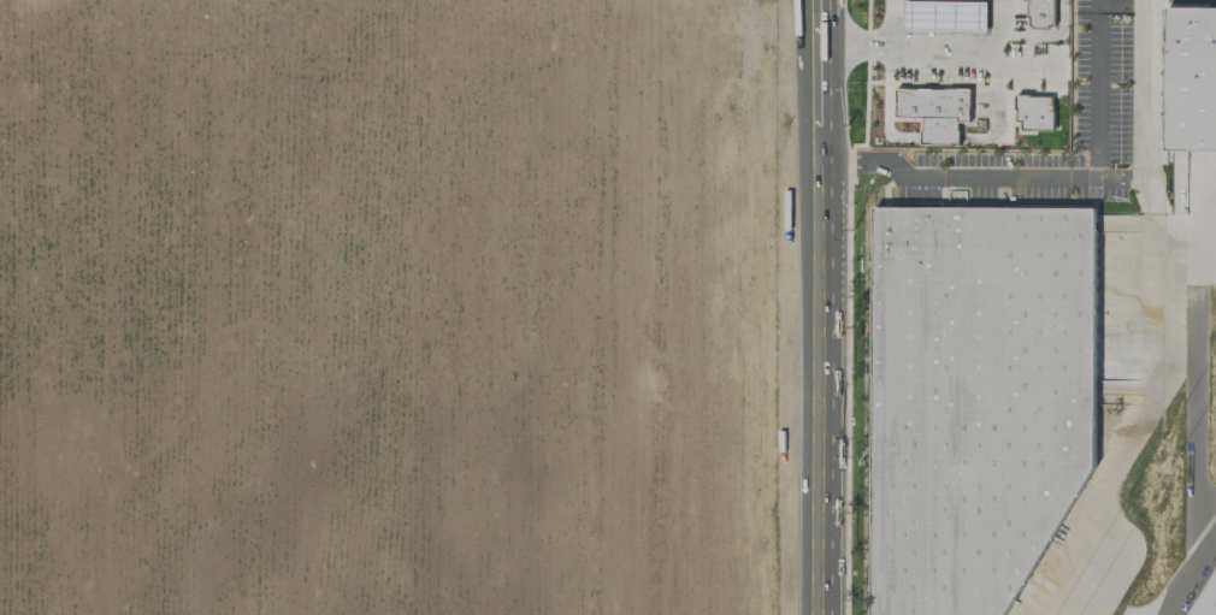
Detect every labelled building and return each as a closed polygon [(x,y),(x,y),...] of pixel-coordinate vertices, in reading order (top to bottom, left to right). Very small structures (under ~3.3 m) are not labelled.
[(902,32),(987,32),(987,1),(903,0),(902,32)] [(1054,0),(1027,0),(1027,26),(1053,27),(1054,0)] [(1215,150),(1215,7),(1165,6),(1165,150),(1215,150)] [(969,88),(894,88),(894,117),(921,117),(921,144),(958,145),(958,121),(969,121),(969,88)] [(1052,129),(1050,94),(1016,95),(1017,131),(1052,129)] [(877,614),(1014,614),(1100,472),(1100,212),(878,209),(877,614)]
